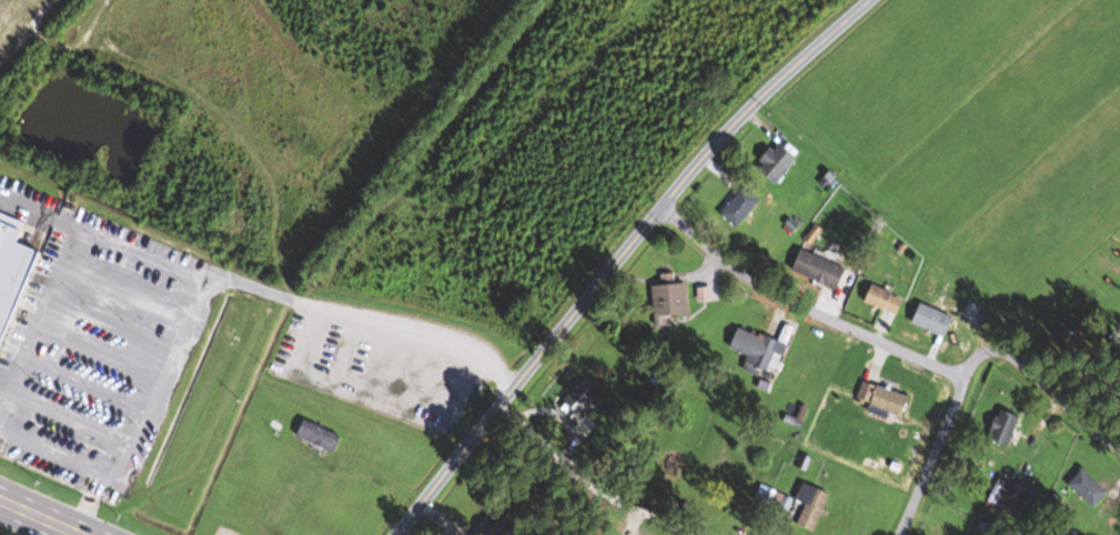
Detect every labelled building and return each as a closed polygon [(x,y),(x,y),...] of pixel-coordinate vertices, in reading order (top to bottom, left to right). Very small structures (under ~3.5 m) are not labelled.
[(760,164),(779,179),(798,157),(779,141),(760,164)] [(720,215),(737,229),(761,200),(744,186),(720,215)] [(51,233),(0,354),(0,212),(51,233)] [(839,288),(847,266),(801,251),(794,273),(839,288)] [(653,285),(654,325),(666,325),(665,316),(687,315),(687,284),(653,285)] [(905,299),(872,284),(864,301),(898,316),(905,299)] [(962,316),(978,324),(985,308),(969,301),(962,316)] [(911,323),(945,338),(955,318),(921,302),(911,323)] [(729,348),(749,355),(743,371),(772,382),(788,338),(782,335),(779,343),(736,327),(729,348)] [(576,423),(599,398),(580,382),(558,408),(576,423)] [(857,403),(905,417),(911,396),(863,382),(857,403)] [(989,439),(1010,447),(1021,417),(1000,409),(989,439)] [(297,434),(305,417),(343,436),(335,453),(297,434)] [(1068,485),(1094,508),(1108,492),(1082,469),(1068,485)] [(1008,483),(999,479),(987,504),(995,508),(1008,483)] [(829,491),(801,484),(797,501),(805,503),(799,527),(818,532),(829,491)] [(758,511),(783,522),(793,499),(769,487),(758,511)]
